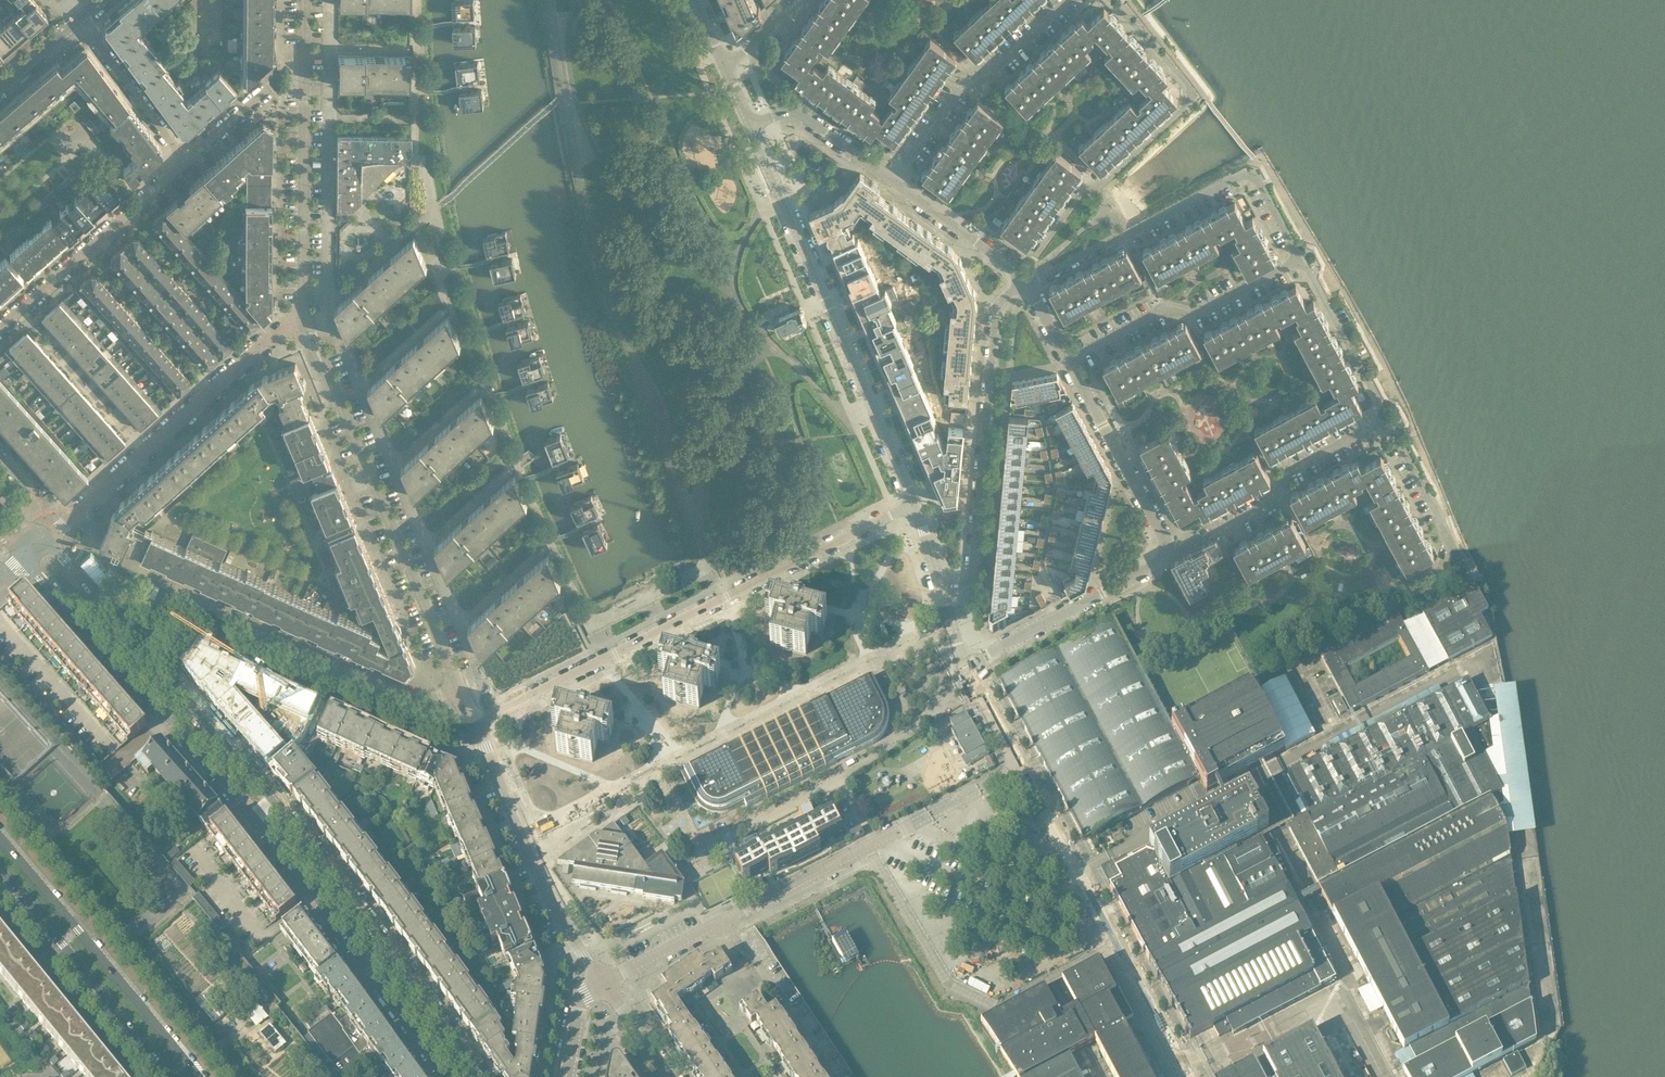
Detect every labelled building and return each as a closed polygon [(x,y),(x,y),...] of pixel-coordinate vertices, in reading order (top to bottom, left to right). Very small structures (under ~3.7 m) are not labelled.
[(34,0),(27,0),(21,5),(23,7),(37,23),(46,14),(34,0)] [(159,0),(129,0),(125,4),(143,23),(163,5),(159,0)] [(245,58),(245,80),(269,59),(270,57),(270,53),(272,53),(272,52),(268,52),(268,46),(272,46),(273,29),(268,29),(268,23),(273,23),(273,22),(268,22),(268,16),(273,16),(273,0),(245,0),(245,58)] [(451,0),(452,16),(474,15),(473,0),(454,0),(451,0)] [(737,29),(769,0),(725,0),(737,29)] [(852,17),(828,0),(825,0),(809,22),(835,41),(852,17)] [(864,0),(828,0),(852,17),(864,0)] [(1017,17),(1018,17),(1002,0),(990,0),(975,14),(997,37),(1017,17)] [(1018,17),(1036,0),(1002,0),(1018,17)] [(143,23),(125,4),(118,10),(135,30),(143,23)] [(37,23),(23,7),(15,14),(28,30),(37,23)] [(1082,17),(1069,29),(1090,51),(1097,44),(1090,36),(1095,31),(1100,36),(1116,21),(1103,8),(1087,23),(1082,17)] [(135,30),(118,10),(111,16),(123,30),(128,36),(135,30)] [(19,38),(28,30),(15,14),(6,22),(19,38)] [(997,37),(975,14),(954,33),(975,57),(997,37)] [(155,19),(161,26),(166,21),(160,15),(155,19)] [(123,30),(111,16),(104,22),(104,28),(112,40),(123,30)] [(1090,36),(1097,44),(1106,54),(1104,55),(1112,64),(1135,42),(1116,21),(1100,36),(1095,31),(1090,36)] [(6,22),(0,27),(0,33),(11,46),(19,38),(6,22)] [(809,22),(792,45),(810,58),(806,63),(813,68),(819,60),(826,49),(828,50),(835,41),(809,22)] [(475,27),(453,29),(454,45),(476,44),(475,27)] [(1069,29),(1047,49),(1069,72),(1091,52),(1090,51),(1069,29)] [(121,51),(139,34),(135,30),(128,36),(123,30),(112,40),(121,51)] [(0,33),(0,51),(2,53),(11,46),(0,33)] [(182,89),(175,82),(160,65),(164,62),(152,49),(154,48),(141,33),(139,34),(121,51),(132,66),(136,72),(137,74),(174,123),(193,107),(180,91),(182,89)] [(938,81),(955,58),(955,57),(930,38),(913,62),(938,81)] [(1135,42),(1112,64),(1132,85),(1133,84),(1155,64),(1135,42)] [(196,58),(202,53),(194,43),(188,49),(196,58)] [(795,79),(809,90),(826,66),(819,60),(813,68),(806,63),(810,58),(792,45),(782,59),(799,73),(795,79)] [(49,99),(75,77),(96,101),(98,103),(113,121),(114,119),(129,106),(128,105),(127,105),(114,87),(114,86),(113,86),(100,68),(101,68),(100,67),(99,67),(86,49),(87,49),(86,48),(61,70),(56,64),(55,65),(55,66),(51,69),(51,68),(50,69),(51,70),(34,84),(33,84),(32,84),(33,85),(16,100),(15,99),(15,100),(0,113),(0,141),(1,141),(3,139),(20,124),(22,122),(47,100),(49,99)] [(1047,49),(1026,68),(1048,92),(1069,72),(1047,49)] [(203,66),(209,60),(204,55),(198,61),(203,66)] [(379,86),(379,55),(337,55),(337,86),(379,86)] [(409,86),(409,55),(379,55),(379,86),(409,86)] [(477,62),(456,65),(458,81),(479,78),(477,62)] [(938,81),(913,62),(896,85),(921,104),(938,81)] [(826,66),(809,90),(833,107),(851,82),(827,64),(826,66)] [(1155,64),(1133,84),(1140,92),(1148,84),(1153,90),(1148,95),(1164,111),(1177,99),(1162,83),(1168,77),(1155,64)] [(1026,111),(1048,92),(1026,68),(1005,88),(1026,111)] [(206,115),(234,90),(236,88),(218,69),(209,77),(204,81),(205,84),(190,97),(196,104),(206,115)] [(200,76),(204,81),(209,77),(205,72),(200,76)] [(851,82),(833,107),(857,125),(874,100),(875,99),(851,82)] [(1148,84),(1140,92),(1131,101),(1130,100),(1121,107),(1143,131),(1164,111),(1148,95),(1153,90),(1148,84)] [(921,104),(896,85),(889,94),(890,95),(882,106),(876,114),(882,119),(886,114),(904,127),(921,104)] [(481,90),(459,93),(461,109),(483,107),(481,90)] [(74,100),(69,104),(75,111),(79,106),(74,100)] [(874,100),(857,125),(871,135),(876,128),(894,141),(904,127),(886,114),(882,119),(876,114),(882,106),(874,100)] [(977,100),(956,129),(982,148),(990,137),(1003,119),(977,100)] [(196,104),(193,107),(174,123),(180,131),(187,132),(206,115),(196,104)] [(149,132),(129,106),(114,119),(113,121),(109,124),(123,140),(122,141),(130,149),(149,132)] [(1143,131),(1121,107),(1108,120),(1100,127),(1122,150),(1143,131)] [(1004,121),(1011,126),(1015,121),(1008,116),(1004,121)] [(95,124),(89,117),(84,122),(90,128),(95,124)] [(37,125),(33,120),(29,124),(33,129),(37,125)] [(271,165),(272,138),(272,126),(262,121),(233,147),(249,165),(271,165)] [(100,137),(109,129),(106,125),(96,134),(100,137)] [(1100,170),(1122,150),(1100,127),(1079,147),(1100,170)] [(956,129),(939,152),(965,171),(982,148),(956,129)] [(131,181),(160,155),(161,149),(149,132),(130,149),(136,157),(122,169),(131,181)] [(410,136),(337,135),(336,209),(352,209),(360,201),(360,196),(365,196),(397,165),(397,160),(402,160),(404,162),(410,168),(410,167),(410,136)] [(229,185),(243,174),(249,165),(233,147),(202,175),(220,197),(231,187),(229,185)] [(1056,151),(1038,175),(1064,194),(1081,170),(1056,151)] [(948,194),(965,171),(939,152),(922,176),(948,194)] [(119,153),(118,153),(113,157),(119,164),(124,160),(119,153)] [(271,165),(249,165),(243,174),(244,175),(246,175),(246,193),(271,193),(271,165)] [(860,172),(845,193),(860,204),(873,214),(870,219),(885,230),(900,210),(876,193),(880,187),(860,172)] [(101,173),(90,183),(107,202),(118,192),(101,173)] [(202,175),(164,209),(181,226),(183,229),(220,197),(202,175)] [(1064,194),(1038,175),(1021,198),(1047,217),(1064,194)] [(90,183),(82,190),(99,209),(107,202),(90,183)] [(82,190),(74,197),(91,216),(99,209),(82,190)] [(946,197),(940,192),(935,198),(942,203),(946,197)] [(271,193),(246,193),(246,205),(271,206),(271,193)] [(67,204),(84,223),(91,216),(74,197),(67,204)] [(42,198),(37,202),(42,208),(47,204),(42,198)] [(1047,217),(1021,198),(1002,224),(1000,227),(1026,245),(1047,217)] [(826,233),(833,249),(856,239),(853,232),(847,235),(841,219),(833,202),(809,213),(819,236),(826,233)] [(1234,202),(1219,210),(1218,210),(1229,230),(1234,227),(1238,234),(1229,239),(1234,247),(1260,233),(1252,217),(1245,221),(1234,202)] [(67,204),(59,211),(76,230),(84,223),(67,204)] [(271,235),(271,216),(271,206),(246,205),(245,206),(245,215),(245,225),(244,235),(271,235)] [(152,224),(166,239),(181,226),(164,209),(152,219),(152,224)] [(924,228),(900,210),(885,230),(909,247),(924,228)] [(1218,210),(1193,224),(1208,252),(1218,246),(1218,245),(1229,239),(1238,234),(1234,227),(1229,230),(1218,210)] [(59,211),(51,218),(68,237),(76,230),(59,211)] [(51,218),(51,217),(37,230),(54,249),(68,237),(51,218)] [(992,220),(989,225),(995,229),(999,225),(992,220)] [(1193,224),(1168,237),(1183,265),(1208,252),(1193,224)] [(181,226),(166,239),(182,257),(197,244),(183,229),(181,226)] [(944,243),(924,228),(909,247),(930,263),(933,258),(944,243)] [(54,249),(37,230),(23,242),(41,261),(54,249)] [(505,232),(484,237),(488,253),(509,248),(505,232)] [(1260,233),(1234,247),(1233,248),(1247,274),(1274,259),(1260,233)] [(221,253),(225,235),(220,234),(216,252),(221,253)] [(270,311),(271,264),(271,235),(244,235),(244,293),(251,293),(245,298),(262,318),(270,311)] [(427,267),(415,239),(414,236),(386,262),(406,285),(412,281),(414,278),(427,267)] [(151,253),(137,237),(132,237),(122,247),(138,265),(151,253)] [(1168,237),(1142,251),(1157,279),(1183,265),(1168,237)] [(862,247),(858,238),(856,239),(833,249),(834,249),(837,258),(862,247)] [(41,261),(23,242),(9,254),(27,274),(41,261)] [(952,249),(944,243),(933,258),(941,263),(945,272),(940,275),(948,294),(953,291),(957,300),(957,310),(975,311),(976,302),(975,293),(972,286),(958,256),(952,249)] [(197,244),(182,257),(198,275),(213,263),(197,244)] [(138,265),(122,247),(110,257),(110,261),(125,277),(138,265)] [(862,247),(837,258),(841,266),(866,256),(862,247)] [(1126,248),(1101,261),(1116,289),(1141,276),(1126,248)] [(167,271),(154,257),(151,253),(138,265),(154,283),(167,271)] [(866,256),(841,266),(845,275),(870,264),(866,256)] [(23,278),(5,257),(0,262),(0,298),(23,278)] [(512,260),(491,265),(494,281),(515,276),(512,260)] [(1101,261),(1075,275),(1090,303),(1116,289),(1101,261)] [(384,305),(406,285),(386,262),(363,282),(384,305)] [(213,263),(198,275),(214,293),(229,281),(213,263)] [(870,264),(845,275),(849,284),(874,273),(870,264)] [(154,283),(138,265),(125,277),(141,295),(154,283)] [(183,289),(167,271),(154,283),(170,301),(183,289)] [(749,274),(752,287),(765,283),(762,271),(749,274)] [(874,273),(849,284),(852,292),(877,281),(874,273)] [(95,275),(91,274),(79,285),(96,303),(109,291),(95,275)] [(1049,289),(1064,317),(1090,303),(1075,275),(1049,289)] [(229,281),(214,293),(230,312),(245,298),(229,281)] [(877,281),(852,292),(856,301),(881,290),(877,281)] [(384,305),(363,282),(335,307),(348,338),(350,336),(359,328),(384,305)] [(170,301),(154,283),(141,295),(157,313),(170,301)] [(1295,285),(1279,293),(1290,313),(1296,310),(1300,317),(1290,322),(1295,330),(1322,316),(1313,301),(1306,305),(1295,285)] [(891,300),(886,288),(881,290),(856,301),(862,313),(888,302),(888,301),(891,300)] [(200,308),(183,289),(170,301),(186,320),(200,308)] [(125,309),(112,294),(109,291),(96,303),(112,321),(125,309)] [(1300,317),(1296,310),(1290,313),(1279,293),(1254,307),(1269,335),(1279,330),(1279,328),(1290,322),(1300,317)] [(930,296),(933,303),(939,301),(936,294),(930,296)] [(520,295),(499,301),(504,316),(524,310),(520,295)] [(1121,299),(1119,295),(1111,300),(1114,304),(1121,299)] [(245,298),(230,312),(245,329),(250,329),(262,318),(245,298)] [(62,300),(42,318),(41,318),(48,326),(68,307),(62,300)] [(186,320),(170,301),(157,313),(173,332),(186,320)] [(869,330),(894,320),(896,319),(888,302),(862,313),(869,330)] [(68,307),(48,326),(49,325),(55,332),(74,314),(68,307)] [(1254,307),(1229,321),(1244,349),(1269,335),(1254,307)] [(216,326),(200,308),(186,320),(202,338),(216,326)] [(779,333),(805,322),(801,313),(802,313),(802,312),(803,311),(803,310),(802,309),(802,308),(801,308),(800,308),(799,308),(773,319),(779,333)] [(141,327),(128,312),(125,309),(112,321),(128,339),(141,327)] [(975,311),(957,310),(951,309),(948,335),(973,337),(975,311)] [(74,314),(55,332),(60,338),(59,339),(60,339),(80,321),(74,314)] [(460,346),(448,316),(419,342),(439,365),(460,346)] [(1322,316),(1295,330),(1294,331),(1308,357),(1336,342),(1322,316)] [(202,338),(186,320),(173,332),(189,349),(202,338)] [(894,320),(869,330),(873,339),(898,328),(894,320)] [(80,321),(60,339),(60,340),(61,339),(67,345),(86,328),(80,321)] [(1218,362),(1244,349),(1229,321),(1203,334),(1218,362)] [(528,322),(507,328),(511,344),(532,338),(528,322)] [(1185,322),(1159,336),(1174,364),(1200,350),(1185,322)] [(231,342),(216,326),(202,338),(219,356),(230,346),(231,342)] [(158,346),(144,330),(141,327),(128,339),(145,358),(158,346)] [(86,328),(67,345),(73,352),(72,352),(72,353),(92,335),(86,328)] [(898,328),(873,339),(877,348),(902,337),(898,328)] [(26,332),(6,350),(13,357),(33,339),(26,332)] [(92,335),(72,353),(73,352),(79,359),(98,341),(92,335)] [(973,337),(948,335),(946,359),(970,361),(973,337)] [(1159,336),(1134,350),(1149,378),(1174,364),(1159,336)] [(905,346),(902,337),(877,348),(881,357),(905,346)] [(202,338),(189,349),(204,366),(208,366),(219,356),(202,338)] [(32,340),(33,339),(13,357),(19,364),(38,346),(32,340)] [(98,341),(79,359),(85,365),(84,366),(105,348),(98,341)] [(418,384),(439,365),(419,342),(397,361),(418,384)] [(1336,342),(1308,357),(1322,384),(1323,383),(1349,368),(1336,342)] [(44,353),(38,346),(19,364),(25,371),(45,352),(44,353)] [(174,364),(158,346),(145,358),(161,376),(174,364)] [(905,346),(881,357),(884,365),(909,355),(905,346)] [(105,348),(84,366),(84,367),(85,366),(91,372),(111,355),(105,348)] [(1103,367),(1118,395),(1149,378),(1134,350),(1103,367)] [(45,354),(46,353),(45,352),(25,371),(31,377),(50,360),(45,354)] [(111,355),(91,372),(97,379),(96,380),(117,362),(111,355)] [(909,355),(884,365),(888,374),(912,364),(913,363),(909,355)] [(539,356),(518,363),(523,379),(544,372),(539,356)] [(970,361),(946,359),(944,385),(950,385),(948,397),(967,399),(970,361)] [(56,366),(50,360),(31,377),(37,384),(57,366),(56,366)] [(418,384),(397,361),(368,387),(381,417),(384,415),(394,406),(418,384)] [(117,362),(96,380),(97,381),(98,380),(104,386),(123,369),(117,362)] [(296,363),(269,374),(267,373),(263,375),(263,376),(255,381),(253,381),(249,384),(250,386),(247,388),(260,402),(268,394),(279,390),(285,405),(280,407),(282,412),(282,413),(305,404),(302,398),(303,396),(301,392),(300,392),(298,388),(305,385),(296,363)] [(189,380),(174,364),(161,376),(177,394),(188,384),(189,380)] [(916,373),(912,364),(888,374),(892,383),(916,373)] [(57,367),(58,366),(57,366),(37,384),(43,391),(62,374),(57,367)] [(1104,376),(1100,368),(1093,372),(1097,379),(1104,376)] [(1349,368),(1323,383),(1328,391),(1337,386),(1341,393),(1335,396),(1345,416),(1361,407),(1351,388),(1358,384),(1349,368)] [(123,369),(104,386),(109,393),(108,393),(109,394),(129,376),(123,369)] [(916,373),(892,383),(896,392),(920,382),(916,373)] [(1066,391),(1057,373),(1045,375),(1049,394),(1066,391)] [(68,380),(62,374),(43,391),(49,398),(69,380),(69,379),(68,380)] [(1049,394),(1045,375),(1034,377),(1038,396),(1049,394)] [(129,376),(109,394),(110,393),(116,400),(135,382),(129,376)] [(1038,396),(1034,377),(1024,380),(1027,398),(1038,396)] [(69,381),(70,380),(69,380),(49,398),(55,405),(75,387),(69,381)] [(1027,398),(1024,380),(1012,382),(1010,402),(1027,398)] [(135,382),(116,400),(121,406),(120,407),(121,407),(141,389),(135,382)] [(920,382),(896,392),(900,401),(924,390),(920,382)] [(0,383),(0,422),(13,437),(10,439),(11,440),(13,437),(18,443),(16,445),(19,443),(64,494),(62,497),(85,477),(0,383)] [(548,383),(527,390),(532,406),(553,399),(548,383)] [(1315,396),(1305,402),(1320,430),(1345,416),(1335,396),(1341,393),(1337,386),(1328,391),(1316,398),(1315,396)] [(80,394),(75,387),(55,405),(61,412),(82,393),(81,393),(80,394)] [(243,392),(235,399),(234,398),(230,402),(231,403),(226,407),(225,407),(222,409),(223,410),(239,428),(264,406),(260,402),(247,388),(243,392)] [(141,389),(121,407),(121,408),(122,407),(128,413),(147,396),(141,389)] [(924,390),(900,401),(904,410),(928,400),(924,390)] [(81,395),(82,394),(82,393),(61,412),(67,418),(87,401),(81,395)] [(494,425),(481,395),(452,421),(473,444),(494,425)] [(147,396),(128,413),(134,420),(133,421),(153,403),(147,396)] [(1124,403),(1120,396),(1114,399),(1118,406),(1124,403)] [(928,400),(904,410),(908,419),(931,409),(932,409),(928,400)] [(93,407),(87,401),(67,418),(74,425),(94,407),(93,407)] [(1078,412),(1072,402),(1071,403),(1055,411),(1061,421),(1078,412)] [(1305,402),(1280,415),(1295,443),(1320,430),(1305,402)] [(153,403),(133,421),(139,428),(160,410),(153,403)] [(285,425),(310,415),(310,414),(309,414),(305,404),(282,413),(287,424),(285,425)] [(93,408),(94,407),(74,425),(80,432),(99,415),(93,408)] [(271,408),(265,412),(269,416),(274,411),(271,408)] [(935,419),(931,409),(908,419),(912,429),(931,420),(935,419)] [(216,450),(239,428),(223,410),(208,424),(206,423),(203,426),(203,428),(199,432),(216,450)] [(965,412),(951,411),(951,420),(964,421),(965,412)] [(1083,422),(1078,412),(1061,421),(1066,431),(1083,422)] [(105,421),(99,415),(80,432),(86,439),(106,421),(106,420),(105,421)] [(267,419),(263,415),(258,420),(261,424),(267,419)] [(310,415),(285,425),(296,452),(321,441),(310,415)] [(1027,429),(1028,417),(1010,416),(1009,415),(1008,427),(1027,429)] [(1269,457),(1295,443),(1280,415),(1254,429),(1269,457)] [(936,431),(931,420),(912,429),(917,439),(936,431)] [(106,422),(107,421),(106,421),(86,439),(92,446),(111,428),(106,422)] [(424,488),(473,444),(452,421),(402,466),(414,497),(416,495),(424,488)] [(1170,431),(1178,427),(1175,421),(1167,425),(1170,431)] [(1088,432),(1083,422),(1066,431),(1071,441),(1088,432)] [(50,423),(47,426),(47,425),(44,427),(48,432),(54,427),(50,423)] [(271,423),(265,428),(269,432),(274,427),(271,423)] [(948,427),(947,442),(962,443),(964,428),(948,427)] [(1026,440),(1027,429),(1008,427),(1007,438),(1026,440)] [(117,435),(111,428),(92,446),(98,452),(118,434),(117,435)] [(936,431),(917,439),(921,450),(942,441),(938,430),(936,431)] [(216,450),(199,432),(198,431),(194,434),(194,436),(176,453),(192,471),(216,450)] [(1140,446),(1157,477),(1185,462),(1168,431),(1140,446)] [(1094,442),(1088,432),(1071,441),(1077,451),(1094,442)] [(125,441),(118,434),(98,452),(104,460),(125,441)] [(560,435),(545,440),(552,461),(568,455),(560,435)] [(275,441),(279,449),(285,446),(281,438),(275,441)] [(1025,451),(1026,440),(1007,438),(1006,449),(1025,451)] [(230,445),(234,448),(239,443),(236,440),(230,445)] [(321,441),(296,452),(305,471),(329,461),(321,441)] [(942,441),(921,450),(926,460),(942,452),(944,443),(942,441)] [(944,443),(942,452),(946,456),(961,457),(962,443),(947,442),(944,443)] [(1099,451),(1094,442),(1077,451),(1082,460),(1099,451)] [(1024,462),(1025,451),(1006,449),(1005,460),(1024,462)] [(1104,461),(1099,451),(1082,460),(1087,471),(1090,469),(1104,461)] [(1229,465),(1238,482),(1244,493),(1270,479),(1255,451),(1229,465)] [(942,452),(926,460),(931,472),(945,466),(946,456),(942,452)] [(167,459),(167,461),(154,473),(152,472),(150,474),(167,493),(192,471),(176,453),(172,456),(171,456),(167,459)] [(946,456),(945,466),(946,470),(960,471),(961,457),(946,456)] [(1369,482),(1389,472),(1380,456),(1360,466),(1357,459),(1341,467),(1356,494),(1364,489),(1359,480),(1366,476),(1369,482)] [(1023,473),(1024,462),(1005,460),(1004,471),(1023,473)] [(329,461),(305,471),(290,478),(298,497),(313,491),(337,480),(329,461)] [(1112,476),(1104,461),(1090,469),(1095,478),(1112,476)] [(1195,485),(1189,473),(1190,473),(1185,462),(1157,477),(1170,502),(1190,492),(1193,497),(1200,494),(1195,485)] [(204,477),(214,468),(209,464),(200,472),(204,477)] [(577,464),(557,472),(563,487),(583,479),(577,464)] [(1244,493),(1238,482),(1229,465),(1203,479),(1204,480),(1218,507),(1244,493)] [(287,469),(291,477),(297,475),(293,466),(287,469)] [(945,466),(931,472),(939,490),(944,488),(944,485),(946,470),(945,466)] [(1356,495),(1356,494),(1341,467),(1315,481),(1330,509),(1356,495)] [(946,470),(944,485),(958,486),(960,471),(946,470)] [(1022,484),(1023,473),(1004,471),(1003,482),(1022,484)] [(1359,480),(1364,489),(1370,501),(1369,502),(1375,512),(1403,497),(1389,472),(1369,482),(1366,476),(1359,480)] [(140,484),(140,485),(128,496),(140,510),(144,514),(167,493),(150,474),(149,475),(149,477),(145,481),(143,480),(140,484)] [(527,505),(514,474),(485,500),(506,524),(527,505)] [(1108,492),(1112,476),(1095,478),(1093,488),(1108,492)] [(342,492),(337,480),(313,491),(318,503),(342,492)] [(1200,494),(1193,497),(1190,492),(1170,502),(1179,518),(1199,508),(1202,515),(1218,507),(1204,480),(1195,485),(1200,494)] [(1305,523),(1330,509),(1315,481),(1289,495),(1305,523)] [(189,482),(186,485),(180,490),(184,495),(194,487),(189,482)] [(1021,495),(1022,484),(1003,482),(1002,493),(1021,495)] [(944,488),(939,490),(944,502),(945,502),(957,500),(958,486),(944,485),(944,488)] [(1105,503),(1108,492),(1093,488),(1089,487),(1087,498),(1105,503)] [(352,516),(342,492),(318,503),(328,526),(352,516)] [(1020,506),(1021,495),(1002,493),(1001,504),(1020,506)] [(120,501),(121,503),(115,510),(113,511),(112,515),(113,516),(101,543),(123,553),(126,546),(137,551),(143,554),(153,532),(153,531),(146,528),(143,534),(128,527),(133,517),(140,510),(128,496),(126,498),(124,498),(120,501)] [(591,496),(571,506),(578,520),(597,511),(591,496)] [(1403,497),(1375,512),(1388,538),(1416,523),(1403,497)] [(1103,514),(1105,503),(1087,498),(1084,509),(1103,514)] [(484,543),(506,524),(485,500),(463,520),(484,543)] [(1019,517),(1020,506),(1001,504),(1000,515),(1019,517)] [(1100,525),(1103,514),(1084,509),(1081,520),(1100,525)] [(162,514),(159,510),(153,515),(157,518),(162,514)] [(1018,528),(1019,517),(1000,515),(998,526),(1018,528)] [(328,526),(316,531),(320,540),(326,538),(332,535),(356,525),(352,516),(328,526)] [(1290,517),(1264,531),(1279,559),(1305,545),(1290,517)] [(484,543),(463,520),(435,545),(448,576),(451,573),(460,565),(484,543)] [(1097,535),(1100,525),(1081,520),(1078,531),(1097,535)] [(1416,523),(1388,538),(1405,569),(1433,554),(1416,523)] [(598,524),(583,531),(592,551),(607,544),(598,524)] [(367,552),(358,530),(356,525),(332,535),(343,562),(367,552)] [(1017,539),(1018,528),(998,526),(997,537),(1017,539)] [(1095,546),(1097,535),(1078,531),(1076,541),(1095,546)] [(1248,575),(1279,559),(1264,531),(1233,548),(1248,575)] [(143,554),(173,568),(182,546),(153,532),(143,554)] [(187,546),(186,547),(182,546),(173,568),(210,585),(221,561),(227,548),(193,533),(191,536),(187,546)] [(1016,550),(1017,539),(997,537),(996,548),(1016,550)] [(1215,538),(1171,562),(1189,597),(1207,587),(1200,574),(1208,569),(1206,564),(1206,561),(1223,552),(1215,538)] [(1092,557),(1095,546),(1076,541),(1073,552),(1092,557)] [(325,547),(319,549),(322,557),(328,555),(325,547)] [(1015,561),(1016,550),(996,548),(995,559),(1015,561)] [(382,586),(367,552),(343,562),(338,564),(352,599),(356,597),(382,586)] [(1089,568),(1092,557),(1073,552),(1070,563),(1074,564),(1089,568)] [(560,584),(547,554),(518,580),(539,603),(560,584)] [(329,557),(323,559),(326,567),(332,565),(329,557)] [(1014,572),(1015,561),(995,559),(994,570),(1014,572)] [(237,597),(247,572),(221,561),(210,585),(237,597)] [(1085,584),(1089,568),(1074,564),(1071,573),(1085,584)] [(1403,569),(1396,573),(1398,578),(1406,574),(1403,569)] [(1013,583),(1014,572),(994,570),(993,581),(1013,583)] [(265,609),(276,585),(266,581),(267,580),(247,571),(247,572),(237,597),(265,609)] [(1085,584),(1071,573),(1062,578),(1065,582),(1070,592),(1085,584)] [(334,574),(330,575),(335,587),(339,586),(334,574)] [(1250,577),(1245,580),(1249,587),(1254,584),(1250,577)] [(517,623),(539,603),(518,580),(496,599),(517,623)] [(1012,594),(1013,583),(993,581),(992,592),(1012,594)] [(1070,592),(1065,582),(1058,585),(1064,595),(1070,592)] [(293,622),(303,598),(276,585),(265,609),(293,622)] [(389,603),(382,586),(356,597),(364,614),(375,609),(389,603)] [(1422,615),(1448,662),(1491,639),(1479,615),(1488,611),(1475,587),(1422,615)] [(23,590),(7,604),(16,615),(35,598),(28,590),(23,590)] [(1011,605),(1012,594),(992,592),(991,603),(1011,605)] [(35,598),(16,615),(26,626),(44,609),(35,598)] [(328,638),(339,613),(338,613),(303,598),(293,622),(328,638)] [(517,623),(496,599),(468,625),(481,655),(483,653),(493,645),(517,623)] [(389,603),(375,609),(380,622),(394,616),(389,603)] [(770,645),(806,655),(811,633),(822,636),(827,618),(805,612),(807,606),(794,603),(792,609),(770,603),(765,621),(776,624),(770,645)] [(1006,615),(1007,605),(1010,606),(1011,605),(991,603),(989,622),(1006,615)] [(554,613),(557,617),(564,611),(560,607),(554,613)] [(1402,685),(1416,679),(1416,678),(1429,672),(1403,622),(1396,608),(1385,615),(1385,614),(1372,622),(1371,621),(1358,629),(1358,628),(1345,637),(1344,636),(1332,644),(1331,643),(1318,651),(1351,712),(1375,701),(1375,700),(1389,694),(1389,693),(1403,687),(1402,685)] [(44,609),(26,626),(35,636),(54,620),(44,609)] [(373,628),(339,613),(328,638),(362,653),(371,632),(373,628)] [(993,633),(1011,624),(1010,623),(1006,615),(989,622),(989,631),(993,633)] [(394,616),(380,622),(385,635),(400,629),(394,616)] [(1200,779),(1171,726),(1146,679),(1134,658),(1129,648),(1113,618),(1002,681),(1001,684),(1085,840),(1097,834),(1121,822),(1133,815),(1200,779)] [(54,620),(35,636),(44,647),(63,630),(54,620)] [(882,624),(871,630),(875,638),(877,642),(888,636),(882,624)] [(415,666),(400,629),(385,635),(386,637),(384,638),(371,632),(362,653),(407,674),(415,666)] [(63,630),(44,647),(54,657),(72,641),(63,630)] [(72,641),(54,657),(63,668),(82,651),(72,641)] [(1145,650),(1142,644),(1134,648),(1138,654),(1145,650)] [(82,651),(63,668),(72,679),(91,662),(82,651)] [(202,652),(186,674),(270,770),(303,742),(319,705),(202,652)] [(670,678),(664,699),(699,709),(705,687),(715,690),(720,672),(699,666),(700,660),(687,657),(685,662),(664,657),(659,675),(670,678)] [(91,662),(72,679),(82,689),(100,673),(91,662)] [(100,673),(82,689),(91,700),(110,683),(100,673)] [(747,808),(872,744),(885,732),(886,730),(887,729),(887,727),(888,725),(888,724),(889,722),(889,720),(889,719),(889,717),(888,711),(886,703),(872,676),(681,773),(695,800),(699,806),(703,810),(710,813),(712,814),(714,814),(718,814),(720,814),(730,811),(745,804),(747,808)] [(1284,677),(1260,690),(1270,710),(1265,712),(1285,751),(1315,735),(1284,677)] [(1515,897),(1508,829),(1496,811),(1503,806),(1501,792),(1480,758),(1494,751),(1490,723),(1468,680),(1443,694),(1333,751),(1265,786),(1403,1050),(1527,985),(1515,897)] [(110,683),(91,700),(100,710),(119,694),(110,683)] [(1177,723),(1171,726),(1200,779),(1206,792),(1284,751),(1249,685),(1177,723)] [(1438,686),(1329,743),(1333,751),(1443,694),(1438,686)] [(119,694),(100,710),(109,721),(128,704),(119,694)] [(1340,699),(1332,703),(1339,716),(1347,712),(1340,699)] [(128,704),(109,721),(119,732),(138,715),(128,704)] [(331,711),(319,737),(338,746),(338,745),(346,749),(359,723),(331,711)] [(552,729),(563,732),(557,753),(592,763),(598,741),(609,744),(614,726),(592,720),(594,714),(580,711),(579,716),(557,711),(552,729)] [(967,767),(989,755),(984,747),(985,746),(971,720),(970,720),(966,712),(965,712),(950,720),(954,729),(951,730),(967,759),(964,760),(967,767)] [(138,715),(119,732),(128,742),(147,726),(138,715)] [(359,723),(346,749),(365,758),(366,756),(374,760),(385,735),(359,723)] [(385,735),(374,760),(400,771),(411,747),(385,735)] [(162,743),(159,739),(135,760),(148,774),(154,770),(199,821),(218,805),(163,743),(162,743)] [(429,755),(411,747),(400,771),(418,779),(429,755)] [(318,777),(294,750),(270,770),(292,795),(293,794),(294,795),(318,777)] [(436,787),(447,763),(429,755),(418,779),(423,781),(420,787),(428,791),(431,785),(436,787)] [(480,820),(468,792),(458,768),(447,763),(436,787),(437,787),(455,830),(480,820)] [(357,764),(354,770),(361,773),(364,767),(357,764)] [(328,772),(322,777),(327,783),(333,778),(328,772)] [(318,777),(294,795),(294,796),(295,795),(298,800),(297,801),(301,806),(304,804),(306,807),(304,809),(310,818),(311,817),(315,821),(336,806),(330,799),(332,797),(319,781),(317,782),(315,779),(318,777)] [(431,798),(424,801),(432,819),(438,816),(431,798)] [(1335,981),(1287,889),(1295,885),(1253,803),(1239,799),(1158,842),(1154,855),(1147,853),(1117,869),(1115,869),(1114,869),(1112,867),(1104,871),(1111,885),(1109,886),(1149,961),(1149,962),(1190,1039),(1194,1036),(1213,1027),(1218,1037),(1231,1030),(1233,1034),(1335,981)] [(207,829),(226,814),(218,805),(199,821),(200,822),(207,829)] [(341,812),(336,806),(315,821),(319,827),(318,827),(324,836),(327,834),(330,837),(327,839),(333,847),(335,847),(338,851),(340,850),(359,836),(354,829),(356,827),(343,811),(341,812)] [(785,841),(736,865),(743,879),(767,866),(769,870),(771,873),(773,872),(777,880),(780,879),(793,872),(788,864),(795,860),(800,869),(846,845),(838,830),(841,829),(834,816),(801,832),(800,830),(814,823),(809,813),(795,820),(795,821),(779,830),(785,841)] [(206,830),(215,841),(234,826),(226,814),(207,829),(207,830),(206,830)] [(627,824),(623,819),(618,823),(621,829),(627,824)] [(366,820),(359,826),(364,831),(370,826),(366,820)] [(480,820),(455,830),(463,849),(468,859),(492,849),(480,820)] [(207,829),(200,822),(199,823),(196,825),(203,833),(205,832),(206,830),(207,830),(207,829)] [(575,852),(571,855),(558,865),(559,865),(563,865),(569,866),(575,867),(572,885),(580,886),(580,888),(596,891),(596,888),(611,891),(610,893),(627,896),(627,893),(643,896),(643,898),(675,903),(675,900),(681,901),(685,884),(662,854),(645,866),(614,824),(575,852)] [(215,841),(223,852),(243,837),(234,826),(215,841)] [(854,841),(865,836),(860,827),(850,833),(854,841)] [(752,834),(739,841),(745,852),(757,845),(752,834)] [(359,836),(340,850),(338,851),(342,856),(341,857),(348,866),(351,864),(352,866),(353,867),(350,869),(357,878),(357,877),(358,877),(361,881),(382,866),(377,859),(379,858),(366,841),(364,842),(359,836)] [(223,852),(232,863),(252,848),(243,837),(223,852)] [(176,848),(168,855),(171,860),(180,853),(176,848)] [(232,863),(240,874),(260,859),(252,848),(232,863)] [(492,849),(468,859),(480,889),(477,890),(477,891),(505,880),(492,849)] [(240,874),(249,885),(269,870),(260,859),(240,874)] [(456,859),(450,862),(453,869),(459,866),(456,859)] [(387,872),(382,866),(361,881),(365,886),(364,887),(371,896),(373,894),(376,897),(373,899),(380,908),(381,907),(385,912),(386,910),(405,896),(400,889),(402,888),(389,871),(387,872)] [(249,885),(258,896),(278,881),(269,870),(249,885)] [(258,896),(266,908),(286,892),(278,881),(258,896)] [(535,952),(507,885),(505,882),(464,899),(472,917),(479,914),(481,918),(492,945),(498,943),(500,948),(507,963),(510,962),(535,952)] [(266,908),(275,919),(295,903),(286,892),(266,908)] [(212,908),(205,899),(202,901),(198,895),(195,897),(206,913),(212,908)] [(405,896),(386,910),(385,912),(388,917),(387,918),(394,926),(396,924),(399,927),(396,930),(402,938),(404,937),(407,942),(409,941),(428,927),(423,920),(425,919),(413,902),(411,903),(405,896)] [(304,915),(285,930),(303,954),(323,939),(323,938),(320,934),(319,934),(309,921),(308,921),(309,919),(306,915),(304,916),(304,915)] [(428,927),(409,941),(407,942),(411,947),(410,947),(410,948),(416,957),(419,955),(421,958),(418,960),(425,969),(426,968),(430,973),(450,957),(445,951),(448,949),(435,932),(433,934),(428,927)] [(112,1066),(92,1041),(72,1017),(52,992),(32,967),(11,943),(0,929),(0,974),(9,985),(30,1010),(50,1035),(70,1059),(84,1076),(121,1076),(112,1066)] [(323,939),(303,954),(320,976),(339,961),(338,959),(338,957),(335,954),(334,954),(323,939)] [(293,951),(289,945),(285,948),(289,954),(293,951)] [(517,979),(542,968),(535,952),(510,962),(517,979)] [(731,971),(720,954),(705,964),(699,956),(694,960),(707,980),(712,977),(715,982),(731,971)] [(456,964),(450,957),(430,973),(433,978),(432,979),(438,987),(441,985),(444,989),(441,991),(447,999),(448,999),(452,1004),(473,988),(468,981),(470,980),(458,963),(456,964)] [(707,980),(694,960),(662,982),(668,990),(676,1002),(707,980)] [(981,1024),(1015,1076),(1080,1076),(1069,1055),(1095,1041),(1099,1049),(1099,1050),(1113,1076),(1151,1076),(1128,1034),(1123,1025),(1133,1020),(1101,960),(981,1024)] [(339,961),(320,976),(317,978),(328,993),(351,976),(339,961)] [(232,965),(221,974),(222,975),(226,980),(237,970),(233,965),(232,965)] [(299,968),(304,974),(308,970),(304,965),(299,968)] [(526,985),(545,976),(542,968),(517,979),(520,986),(520,987),(526,985)] [(336,1000),(357,984),(351,976),(328,993),(328,994),(330,992),(336,1000)] [(545,976),(526,985),(525,990),(517,988),(515,1001),(518,1001),(544,1005),(547,982),(545,976)] [(496,995),(515,988),(512,981),(493,989),(496,995)] [(342,1008),(363,992),(357,984),(336,1000),(342,1008)] [(490,1012),(492,1010),(480,993),(478,995),(473,988),(452,1004),(456,1008),(454,1009),(461,1018),(464,1016),(466,1019),(463,1021),(469,1030),(471,1029),(474,1033),(474,1034),(474,1035),(495,1019),(490,1012)] [(693,1025),(680,1007),(676,1002),(668,990),(652,1001),(657,1010),(659,1009),(669,1023),(667,1024),(672,1031),(669,1033),(673,1039),(693,1025)] [(315,1041),(369,1001),(363,992),(342,1008),(332,1015),(311,1031),(309,1033),(315,1041)] [(206,994),(196,1002),(214,1024),(218,1020),(224,1015),(221,1011),(209,997),(206,994)] [(741,1008),(752,1024),(756,1021),(769,1039),(789,1026),(776,1007),(768,1012),(758,997),(741,1008)] [(320,1048),(353,1024),(374,1008),(369,1001),(315,1041),(320,1048)] [(542,1020),(544,1005),(518,1001),(517,1008),(516,1016),(542,1020)] [(697,1012),(691,1004),(688,1007),(693,1015),(697,1012)] [(1534,1041),(1529,1004),(1403,1070),(1406,1076),(1473,1076),(1472,1073),(1534,1041)] [(311,1031),(332,1015),(326,1007),(305,1023),(311,1031)] [(14,1008),(9,1012),(12,1016),(17,1012),(14,1008)] [(327,1057),(381,1017),(374,1008),(353,1024),(320,1048),(327,1057)] [(540,1034),(541,1025),(542,1020),(516,1016),(515,1022),(516,1022),(515,1030),(540,1034)] [(333,1064),(365,1040),(386,1024),(381,1017),(327,1057),(333,1064)] [(510,1053),(502,1041),(504,1039),(501,1034),(498,1030),(501,1028),(495,1019),(474,1035),(496,1067),(508,1059),(506,1056),(510,1053)] [(25,1022),(20,1026),(23,1030),(29,1026),(25,1022)] [(270,1024),(259,1034),(276,1054),(287,1044),(270,1024)] [(386,1024),(365,1040),(333,1064),(339,1072),(392,1033),(386,1024)] [(714,1056),(708,1047),(693,1025),(673,1039),(695,1070),(714,1056)] [(810,1057),(789,1026),(769,1039),(789,1071),(810,1057)] [(1312,1029),(1264,1054),(1276,1076),(1337,1076),(1312,1029)] [(539,1043),(540,1034),(515,1030),(514,1035),(514,1040),(518,1040),(539,1043)] [(34,1033),(29,1037),(32,1041),(38,1037),(34,1033)] [(367,1062),(398,1040),(392,1033),(339,1072),(342,1076),(348,1076),(367,1062)] [(327,1059),(310,1036),(305,1040),(322,1062),(327,1059)] [(537,1054),(539,1044),(539,1043),(518,1040),(517,1046),(516,1051),(518,1052),(537,1054)] [(373,1070),(404,1048),(400,1043),(369,1065),(373,1070)] [(46,1047),(40,1051),(44,1055),(49,1050),(46,1047)] [(409,1056),(404,1048),(373,1070),(378,1076),(380,1076),(409,1056)] [(536,1065),(537,1056),(537,1054),(518,1052),(517,1063),(536,1065)] [(1526,1069),(1517,1053),(1503,1060),(1511,1076),(1526,1069)] [(415,1063),(409,1056),(380,1076),(396,1076),(415,1063)] [(723,1068),(714,1056),(695,1070),(699,1076),(711,1076),(723,1068)] [(54,1057),(49,1062),(52,1066),(58,1061),(54,1057)] [(810,1057),(789,1071),(794,1076),(823,1076),(810,1057)] [(535,1069),(536,1065),(517,1063),(516,1066),(514,1067),(508,1059),(496,1067),(504,1076),(534,1076),(535,1069)] [(637,1076),(625,1059),(622,1062),(621,1061),(620,1060),(619,1060),(618,1059),(617,1059),(616,1059),(615,1060),(614,1060),(614,1061),(613,1061),(613,1062),(612,1063),(612,1064),(608,1063),(605,1076),(637,1076)] [(1253,1059),(1220,1076),(1263,1076),(1253,1059)] [(421,1072),(415,1063),(396,1076),(413,1076),(421,1072)] [(723,1068),(711,1076),(729,1076),(723,1068)]
